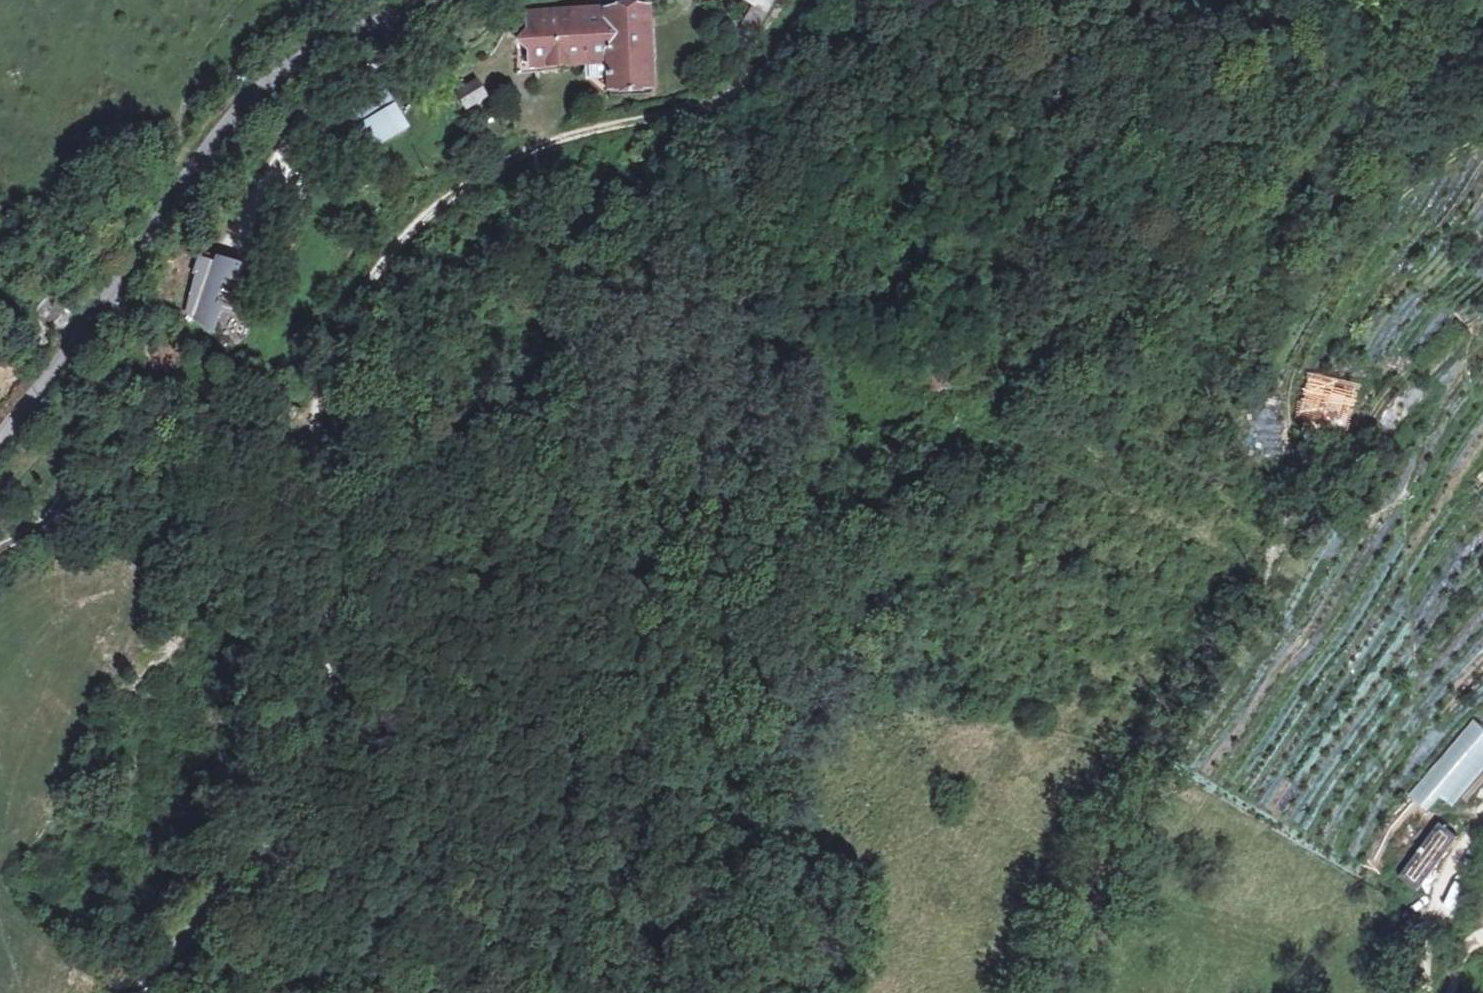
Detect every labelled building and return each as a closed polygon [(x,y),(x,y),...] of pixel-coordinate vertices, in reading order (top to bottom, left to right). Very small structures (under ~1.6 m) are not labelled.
[(757,0),(743,0),(735,15),(749,22),(759,1),(757,0)] [(1005,9),(1006,0),(975,0),(974,4),(1005,9)] [(1003,15),(1005,9),(974,4),(972,12),(1003,15)] [(645,10),(527,20),(531,70),(609,64),(612,95),(651,91),(645,10)] [(466,110),(490,103),(484,81),(460,87),(466,110)] [(349,108),(357,123),(389,107),(381,92),(349,108)] [(409,125),(396,104),(361,125),(373,145),(409,125)] [(244,265),(213,254),(209,266),(205,265),(207,258),(194,254),(189,268),(192,268),(178,307),(212,328),(220,305),(229,308),(244,265)] [(35,312),(57,333),(74,314),(52,294),(35,312)] [(1410,798),(1429,814),(1441,800),(1452,809),(1482,773),(1482,729),(1475,723),(1410,798)] [(701,778),(706,774),(714,769),(708,762),(696,771),(701,778)]
